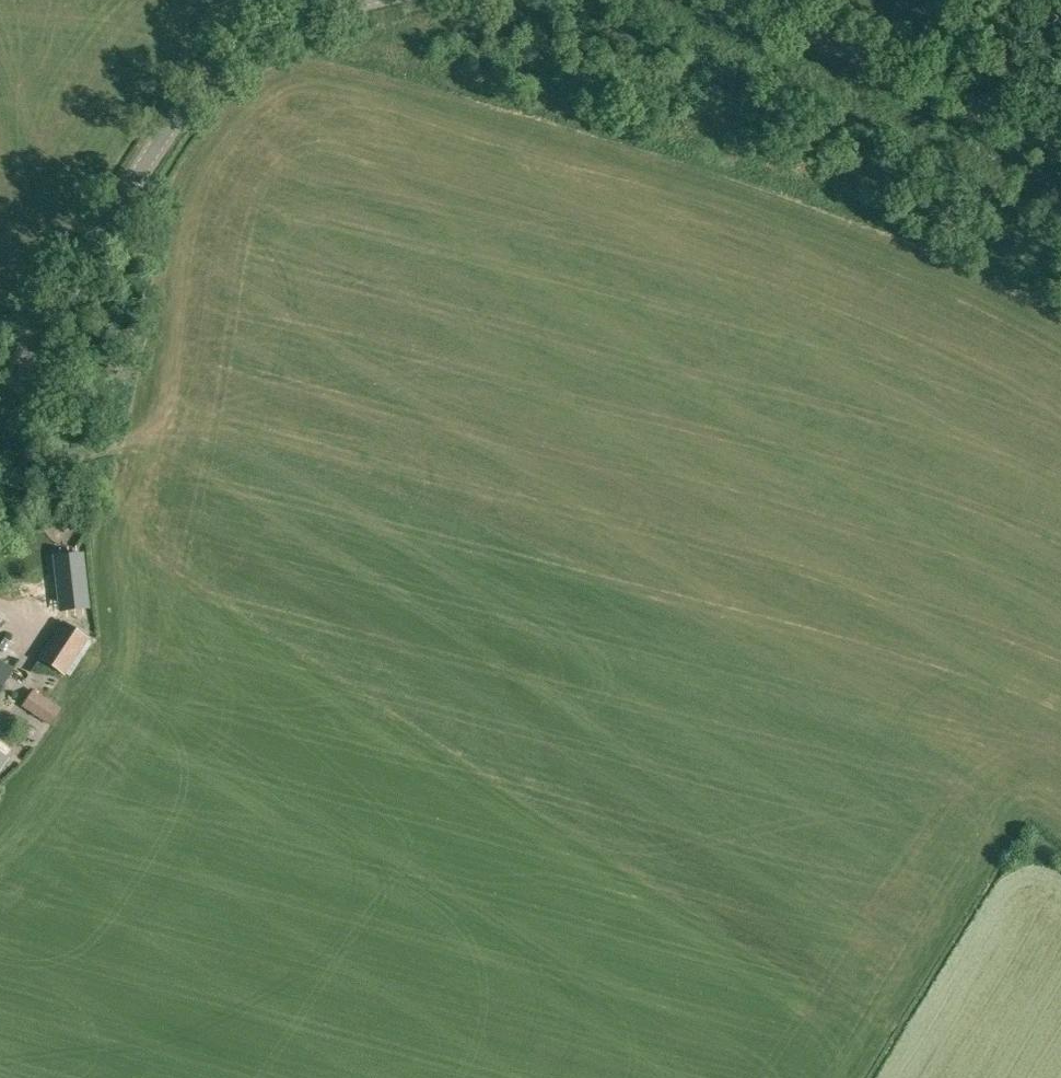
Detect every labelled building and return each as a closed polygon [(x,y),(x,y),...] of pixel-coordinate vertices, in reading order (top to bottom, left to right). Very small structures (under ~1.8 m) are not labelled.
[(82,554),(54,557),(60,611),(89,607),(82,554)] [(62,674),(86,639),(62,623),(38,659),(62,674)] [(11,671),(0,664),(0,687),(11,671)] [(51,726),(62,709),(32,689),(21,706),(51,726)]
